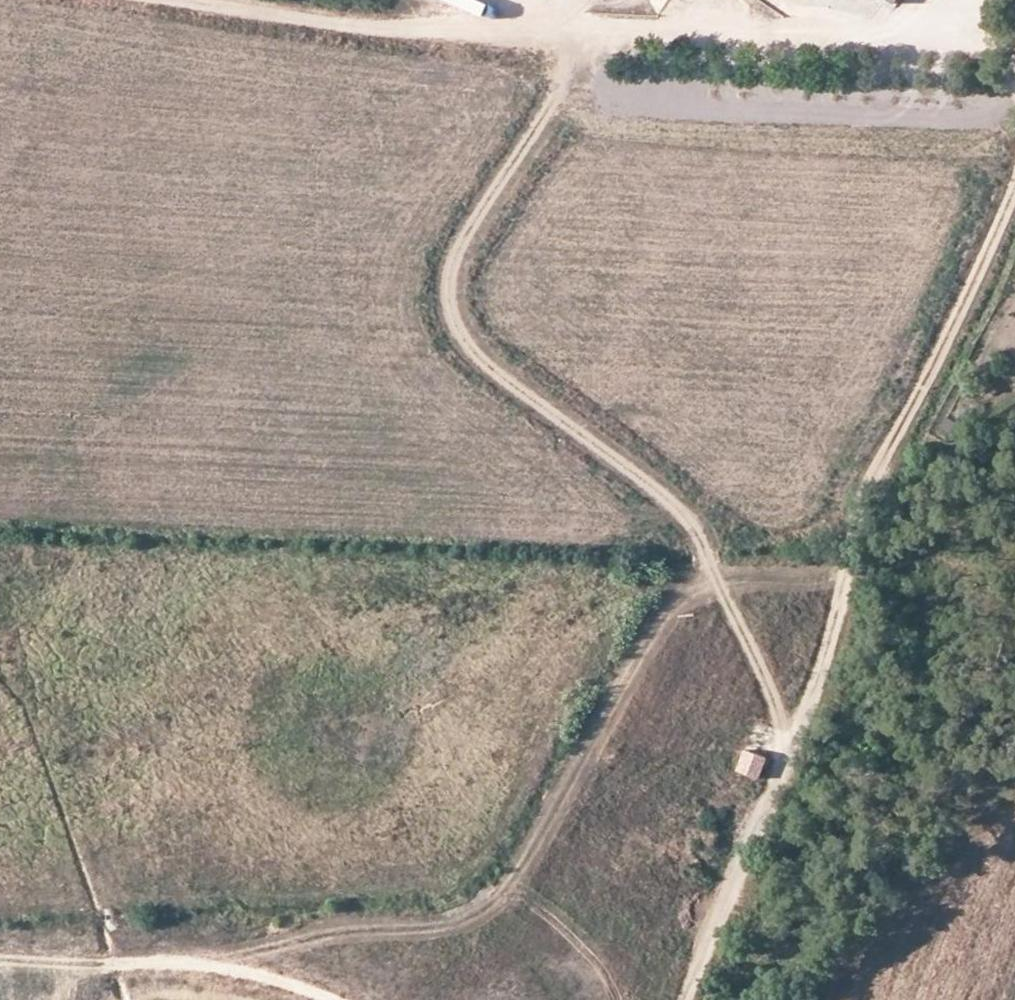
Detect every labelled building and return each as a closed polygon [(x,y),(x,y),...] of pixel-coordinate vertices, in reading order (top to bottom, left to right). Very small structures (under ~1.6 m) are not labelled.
[(765,759),(743,750),(735,771),(757,780),(765,759)]
